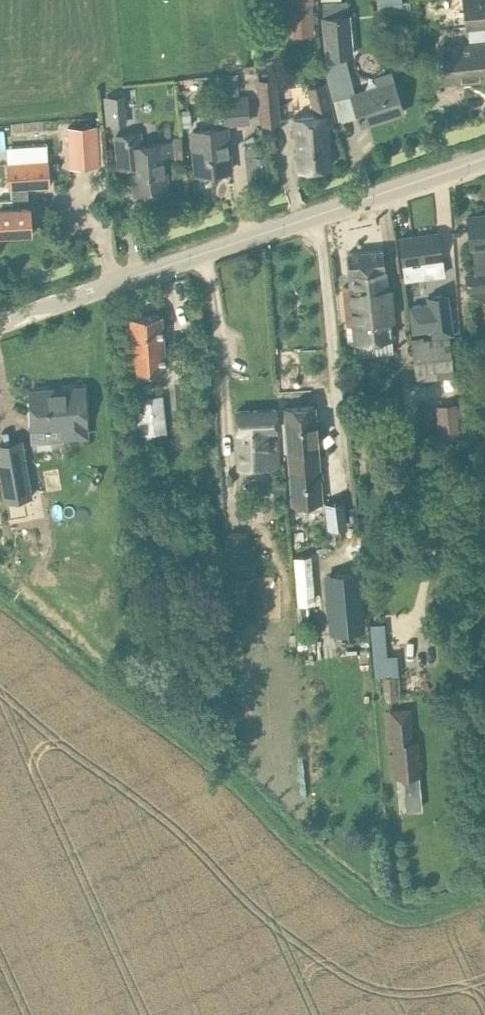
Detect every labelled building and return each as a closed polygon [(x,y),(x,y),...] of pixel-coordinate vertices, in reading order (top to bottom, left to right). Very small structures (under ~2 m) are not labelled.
[(287,5),(288,5),(290,36),(302,35),(315,34),(312,4),(313,4),(313,0),(286,0),(287,5)] [(378,8),(403,6),(402,0),(377,0),(378,8)] [(441,61),(443,81),(470,78),(470,80),(484,79),(484,0),(462,0),(467,44),(439,47),(441,61)] [(324,68),(333,99),(353,98),(361,125),(403,112),(390,72),(375,76),(378,85),(355,93),(343,55),(353,54),(349,13),(336,14),(335,1),(323,2),(323,16),(322,16),(327,66),(324,68)] [(214,75),(214,87),(219,86),(219,96),(239,94),(238,73),(214,75)] [(276,76),(258,78),(261,124),(280,122),(276,76)] [(325,123),(334,123),(326,81),(307,86),(312,114),(291,117),(297,169),(330,166),(325,123)] [(124,94),(103,96),(106,126),(127,124),(126,109),(124,94)] [(248,97),(215,100),(218,124),(250,121),(248,97)] [(61,127),(63,163),(82,162),(81,159),(100,158),(98,128),(73,129),(72,126),(61,127)] [(226,128),(192,131),(196,173),(230,170),(226,128)] [(141,132),(115,135),(116,142),(118,161),(136,159),(139,191),(134,191),(135,193),(166,189),(163,157),(171,156),(170,142),(142,145),(141,132)] [(8,163),(9,188),(11,188),(11,187),(27,186),(49,185),(47,160),(8,163)] [(31,231),(29,205),(28,205),(27,186),(11,187),(11,188),(11,198),(0,199),(0,233),(31,231)] [(466,291),(469,291),(471,302),(484,300),(484,215),(468,216),(471,248),(474,247),(475,274),(465,275),(466,291)] [(399,238),(404,274),(423,272),(421,259),(441,257),(440,252),(438,232),(437,233),(437,235),(413,238),(413,236),(399,238)] [(392,353),(391,340),(383,250),(347,253),(351,285),(343,286),(345,308),(349,344),(354,344),(355,358),(392,353)] [(454,333),(448,292),(427,295),(428,302),(409,305),(412,332),(432,330),(433,336),(454,333)] [(130,316),(134,371),(144,370),(144,379),(156,379),(155,369),(166,368),(162,314),(130,316)] [(413,340),(416,370),(417,379),(454,375),(449,336),(424,339),(413,340)] [(84,387),(30,390),(32,427),(60,425),(61,437),(87,436),(86,424),(84,387)] [(136,397),(138,433),(139,455),(154,454),(153,451),(169,450),(163,394),(136,397)] [(438,404),(442,444),(459,441),(456,403),(438,404)] [(314,404),(285,407),(289,456),(317,454),(314,404)] [(276,409),(236,410),(238,467),(278,465),(276,409)] [(317,454),(289,456),(293,502),(321,500),(317,454)] [(0,461),(0,469),(6,500),(31,496),(23,457),(0,461)] [(344,499),(323,501),(324,508),(325,509),(326,520),(327,528),(346,526),(344,499)] [(381,516),(366,516),(367,526),(381,526),(381,516)] [(150,518),(140,518),(141,529),(151,528),(150,518)] [(311,554),(294,556),(298,604),(315,602),(311,554)] [(354,564),(322,567),(327,614),(346,613),(359,612),(354,564)] [(396,616),(374,620),(378,677),(401,673),(396,616)] [(388,752),(390,778),(421,775),(418,739),(414,739),(411,706),(384,708),(387,744),(392,743),(393,752),(388,752)]
